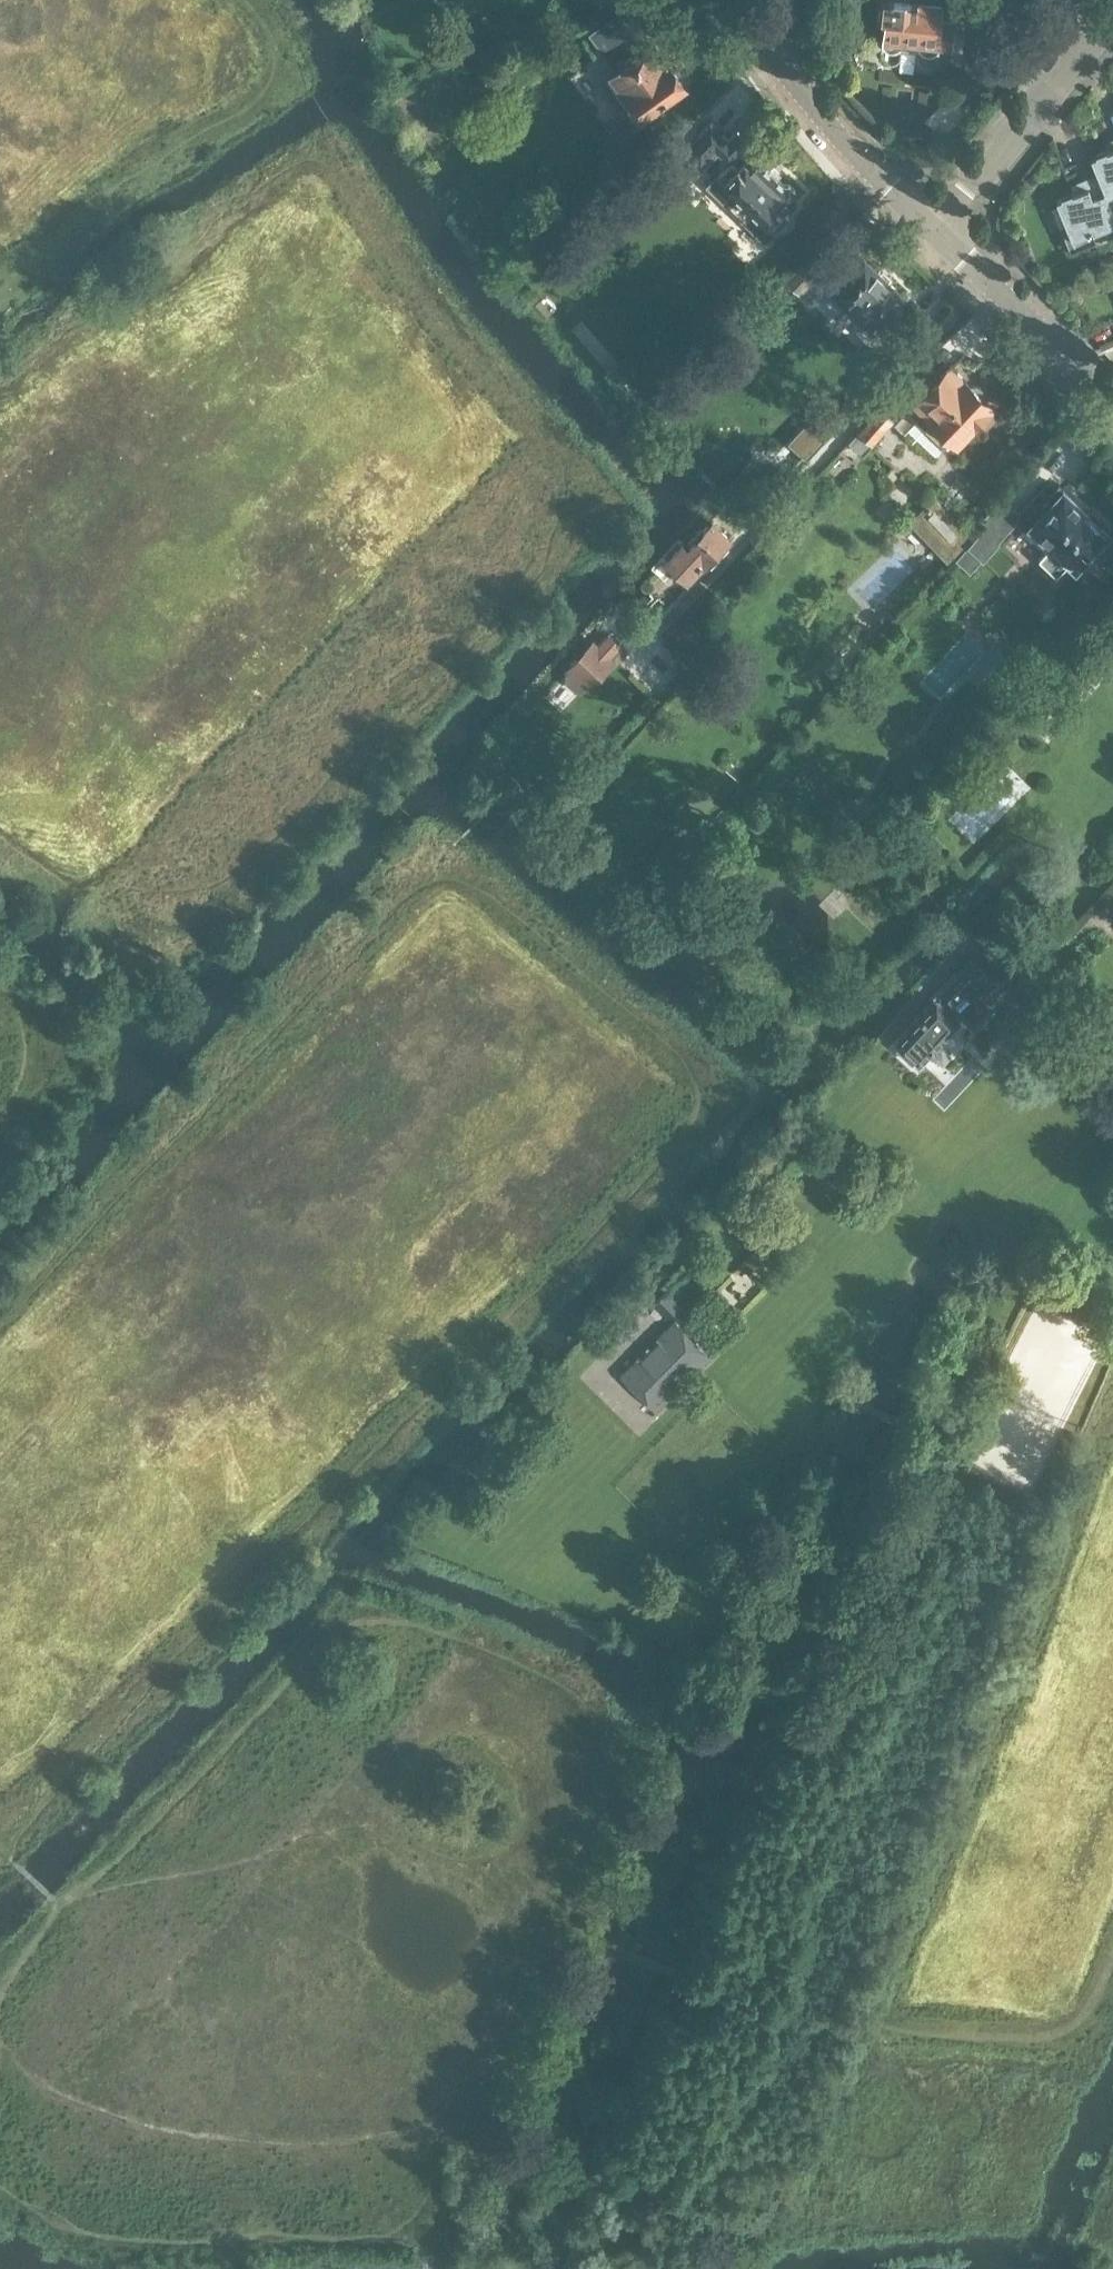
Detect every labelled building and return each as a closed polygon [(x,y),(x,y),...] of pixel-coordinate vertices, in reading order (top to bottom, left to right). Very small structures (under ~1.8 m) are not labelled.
[(876,15),(884,16),(881,43),(937,49),(937,42),(949,43),(952,17),(938,15),(940,0),(937,0),(877,0),(876,15)] [(618,10),(589,31),(617,70),(607,77),(623,99),(621,101),(620,104),(629,117),(631,117),(634,115),(635,116),(642,111),(649,115),(656,114),(659,108),(658,100),(683,83),(655,44),(643,52),(635,41),(638,39),(618,10)] [(653,148),(672,171),(696,149),(677,127),(653,148)] [(790,221),(788,216),(782,209),(787,204),(788,205),(796,197),(796,190),(789,183),(783,184),(763,164),(767,161),(736,131),(717,151),(728,162),(717,174),(737,194),(727,203),(746,221),(755,212),(774,230),(779,231),(782,231),(784,231),(786,230),(787,229),(789,227),(790,225),(791,223),(790,221)] [(1090,157),(1096,172),(1110,205),(1112,204),(1112,148),(1090,157)] [(1074,249),(1093,242),(1090,232),(1112,222),(1112,213),(1110,205),(1096,172),(1081,178),(1086,189),(1055,201),(1066,229),(1061,231),(1069,251),(1074,249)] [(853,271),(844,262),(817,292),(837,311),(847,301),(859,312),(849,323),(871,343),(897,313),(889,306),(901,293),(865,259),(853,271)] [(793,279),(805,291),(821,273),(810,262),(793,279)] [(759,314),(778,298),(769,288),(750,304),(759,314)] [(958,441),(992,405),(951,365),(896,423),(905,432),(916,420),(944,446),(953,437),(958,441)] [(872,442),(893,420),(890,417),(880,407),(859,430),(849,440),(859,449),(862,452),(872,442)] [(818,434),(802,418),(771,459),(785,475),(818,434)] [(1108,530),(1059,484),(1050,494),(1042,487),(1019,511),(1020,512),(1015,519),(1023,527),(1015,535),(1025,545),(1056,574),(1070,560),(1079,568),(1085,567),(1095,557),(1094,551),(1090,548),(1108,530)] [(972,535),(938,499),(930,506),(928,507),(929,508),(921,515),(948,544),(941,550),(948,558),(972,535)] [(689,584),(731,539),(711,520),(687,546),(676,537),(649,566),(663,579),(672,569),(689,584)] [(989,522),(973,539),(968,544),(979,555),(983,560),(995,547),(994,545),(1003,535),(989,522)] [(968,544),(958,555),(969,566),(979,555),(968,544)] [(566,675),(566,682),(575,691),(582,690),(583,691),(585,688),(587,690),(616,659),(612,656),(621,645),(608,632),(598,643),(594,639),(565,670),(567,672),(565,674),(566,675)] [(994,707),(1026,674),(1002,651),(970,683),(994,707)] [(975,961),(899,1041),(919,1059),(963,1013),(977,1026),(996,1006),(984,993),(994,980),(975,961)] [(669,1318),(682,1306),(666,1290),(654,1303),(669,1318)] [(658,1409),(713,1354),(698,1340),(676,1318),(660,1334),(660,1339),(643,1357),(637,1357),(621,1373),(658,1409)]
